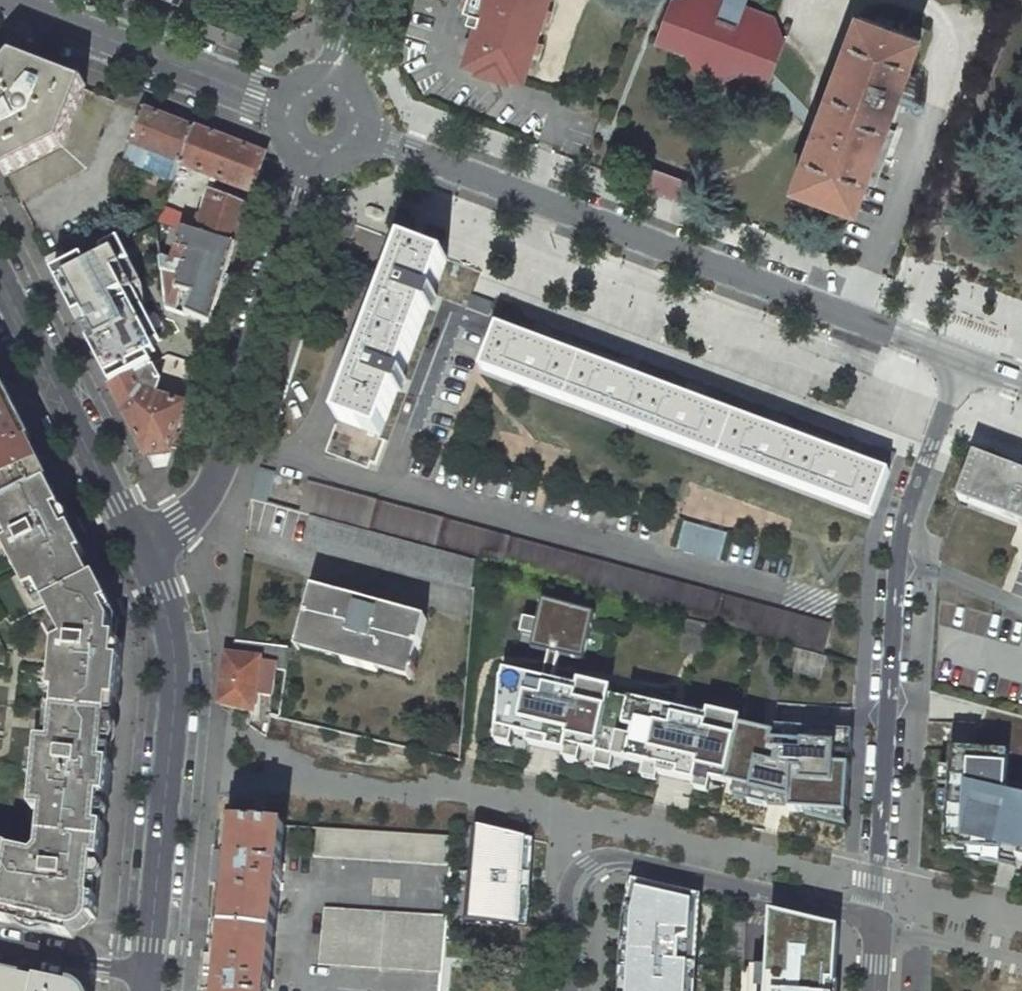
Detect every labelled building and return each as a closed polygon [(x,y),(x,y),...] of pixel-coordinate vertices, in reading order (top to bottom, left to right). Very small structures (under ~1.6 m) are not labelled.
[(466,9),(473,11),(470,20),(479,23),(467,61),(481,65),(480,70),(510,79),(512,75),(526,79),(550,0),(469,0),(466,9)] [(720,83),(725,70),(733,66),(737,75),(750,79),(754,67),(750,58),(759,54),(778,62),(785,41),(766,34),(774,16),(744,4),(742,10),(725,3),(726,0),(692,0),(690,5),(675,0),(671,0),(664,19),(682,26),(686,34),(677,39),(673,51),(685,55),(694,51),(698,60),(693,73),(720,83)] [(725,3),(742,10),(744,4),(745,0),(726,0),(725,3)] [(859,15),(794,189),(857,212),(868,182),(875,185),(883,164),(895,132),(888,129),(921,38),(859,15)] [(664,19),(654,43),(673,51),(677,39),(686,34),(682,26),(664,19)] [(685,55),(693,73),(698,60),(694,51),(685,55)] [(5,178),(8,176),(22,203),(87,169),(113,102),(85,91),(87,85),(16,58),(0,52),(0,169),(5,178)] [(768,86),(778,62),(759,54),(750,58),(754,67),(750,79),(768,86)] [(720,83),(737,75),(733,66),(725,70),(720,83)] [(180,165),(194,129),(143,109),(129,145),(180,165)] [(252,193),(264,157),(194,129),(180,165),(252,193)] [(175,178),(180,165),(129,145),(122,163),(174,183),(175,178)] [(638,164),(631,182),(669,196),(675,178),(638,164)] [(195,186),(175,178),(174,183),(168,198),(176,202),(187,206),(195,186)] [(697,187),(675,178),(669,196),(691,204),(697,187)] [(174,207),(176,202),(168,198),(166,203),(174,207)] [(193,233),(236,246),(247,212),(210,198),(202,223),(196,221),(193,233)] [(179,228),(184,214),(165,207),(159,222),(179,228)] [(341,219),(336,234),(352,239),(356,225),(341,219)] [(164,271),(180,277),(178,289),(197,295),(188,316),(211,325),(236,246),(193,233),(183,230),(177,248),(187,251),(183,264),(163,257),(164,271)] [(122,242),(55,276),(111,386),(153,366),(171,357),(198,366),(211,325),(188,316),(168,308),(158,313),(122,242)] [(405,243),(338,419),(381,435),(397,391),(401,392),(406,379),(402,377),(428,309),(432,310),(437,297),(433,295),(447,259),(405,243)] [(63,252),(47,260),(55,276),(71,268),(63,252)] [(473,296),(468,309),(488,316),(493,303),(473,296)] [(873,516),(890,473),(497,326),(481,369),(873,516)] [(159,398),(164,382),(153,366),(111,386),(146,454),(171,452),(186,407),(159,398)] [(50,485),(0,388),(0,510),(50,485)] [(876,446),(872,457),(893,465),(897,454),(876,446)] [(981,458),(975,456),(970,471),(976,473),(981,458)] [(970,471),(960,498),(1003,515),(1005,509),(1021,515),(1021,471),(1016,469),(1016,471),(981,458),(976,473),(970,471)] [(274,475),(260,470),(250,500),(265,504),(274,475)] [(307,484),(299,513),(311,516),(475,561),(586,591),(688,618),(710,624),(799,648),(822,655),(830,626),(307,484)] [(122,662),(116,661),(109,661),(111,638),(113,624),(106,610),(112,607),(98,579),(94,581),(81,556),(85,554),(72,530),(67,533),(57,513),(63,510),(50,485),(0,510),(0,521),(11,544),(5,548),(29,594),(38,589),(65,641),(57,645),(53,695),(58,695),(56,711),(111,717),(112,703),(118,703),(122,662)] [(1003,515),(1021,522),(1021,515),(1005,509),(1003,515)] [(67,533),(72,530),(63,510),(57,513),(67,533)] [(471,590),(475,561),(311,516),(304,544),(471,590)] [(728,534),(685,522),(678,548),(721,559),(728,534)] [(411,676),(427,619),(313,589),(298,646),(344,658),(343,662),(378,672),(379,668),(411,676)] [(595,614),(542,602),(532,649),(550,653),(552,654),(554,645),(561,647),(559,655),(560,656),(584,661),(595,614)] [(705,647),(710,624),(688,618),(682,641),(705,647)] [(109,661),(116,661),(118,639),(111,638),(109,661)] [(289,647),(235,641),(233,655),(225,654),(219,705),(254,713),(256,696),(272,698),(276,670),(286,671),(289,647)] [(560,684),(580,689),(582,683),(556,677),(558,667),(560,656),(559,655),(561,647),(554,645),(552,654),(550,653),(548,664),(544,681),(545,681),(543,689),(558,692),(560,684)] [(822,655),(799,648),(793,671),(821,679),(827,656),(822,655)] [(544,681),(503,671),(498,731),(531,738),(529,745),(566,753),(567,747),(661,768),(659,775),(696,783),(698,777),(752,789),(749,802),(768,806),(768,805),(770,795),(790,799),(790,806),(789,810),(847,814),(851,766),(836,765),(836,752),(851,753),(852,730),(775,725),(774,734),(710,719),(689,714),(688,722),(665,717),(667,709),(666,709),(580,689),(560,684),(558,692),(543,689),(545,681),(544,681)] [(666,709),(667,709),(665,717),(688,722),(689,714),(710,719),(711,713),(667,703),(666,709)] [(52,744),(108,750),(111,717),(56,711),(52,744)] [(976,723),(954,722),(945,848),(1002,852),(1007,787),(1009,754),(974,751),(976,723)] [(40,853),(35,857),(10,851),(0,892),(0,921),(10,923),(12,915),(58,926),(56,933),(72,937),(72,933),(76,933),(79,932),(87,927),(90,923),(90,918),(96,920),(98,900),(92,899),(95,861),(102,862),(106,828),(99,827),(102,798),(108,799),(112,765),(106,764),(108,750),(52,744),(40,743),(33,811),(44,812),(40,853)] [(836,765),(851,766),(851,753),(836,752),(836,765)] [(1002,852),(1017,859),(1021,840),(1021,791),(1019,790),(1019,789),(1007,787),(1002,852)] [(768,805),(790,806),(790,799),(770,795),(768,805)] [(231,823),(230,838),(214,990),(268,990),(283,827),(255,824),(231,823)] [(451,866),(454,834),(317,827),(314,857),(451,866)] [(527,839),(479,827),(471,919),(521,926),(527,839)] [(10,851),(11,848),(0,845),(0,892),(10,851)] [(631,883),(629,892),(624,913),(619,983),(618,990),(689,990),(693,897),(631,883)] [(324,910),(319,966),(441,973),(446,916),(324,910)] [(771,913),(767,968),(742,967),(740,990),(832,990),(836,927),(771,913)] [(0,972),(0,990),(72,990),(70,988),(0,972)]
